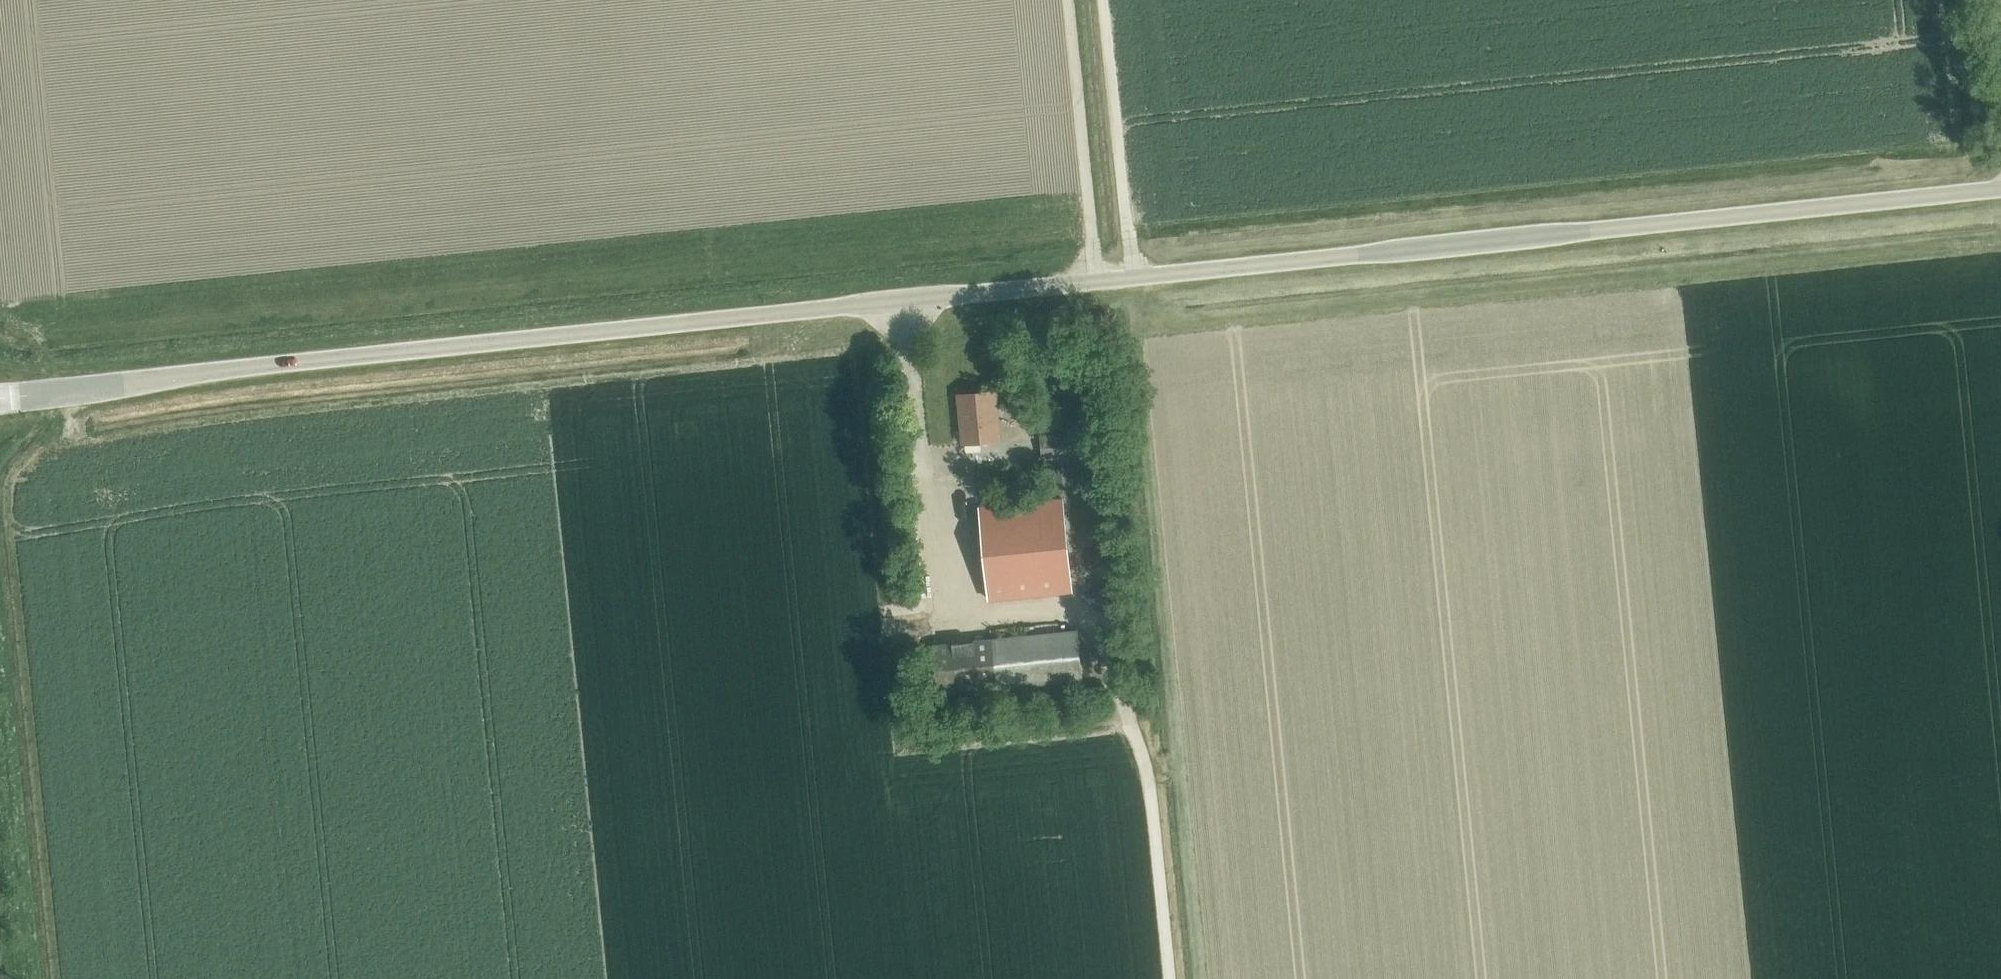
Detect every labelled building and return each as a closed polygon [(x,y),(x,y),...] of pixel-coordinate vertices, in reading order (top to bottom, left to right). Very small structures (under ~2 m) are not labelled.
[(994,391),(957,394),(962,443),(999,440),(994,391)] [(987,599),(1070,592),(1062,499),(979,507),(987,599)] [(1076,631),(992,639),(931,645),(936,693),(1081,679),(1076,631)]
